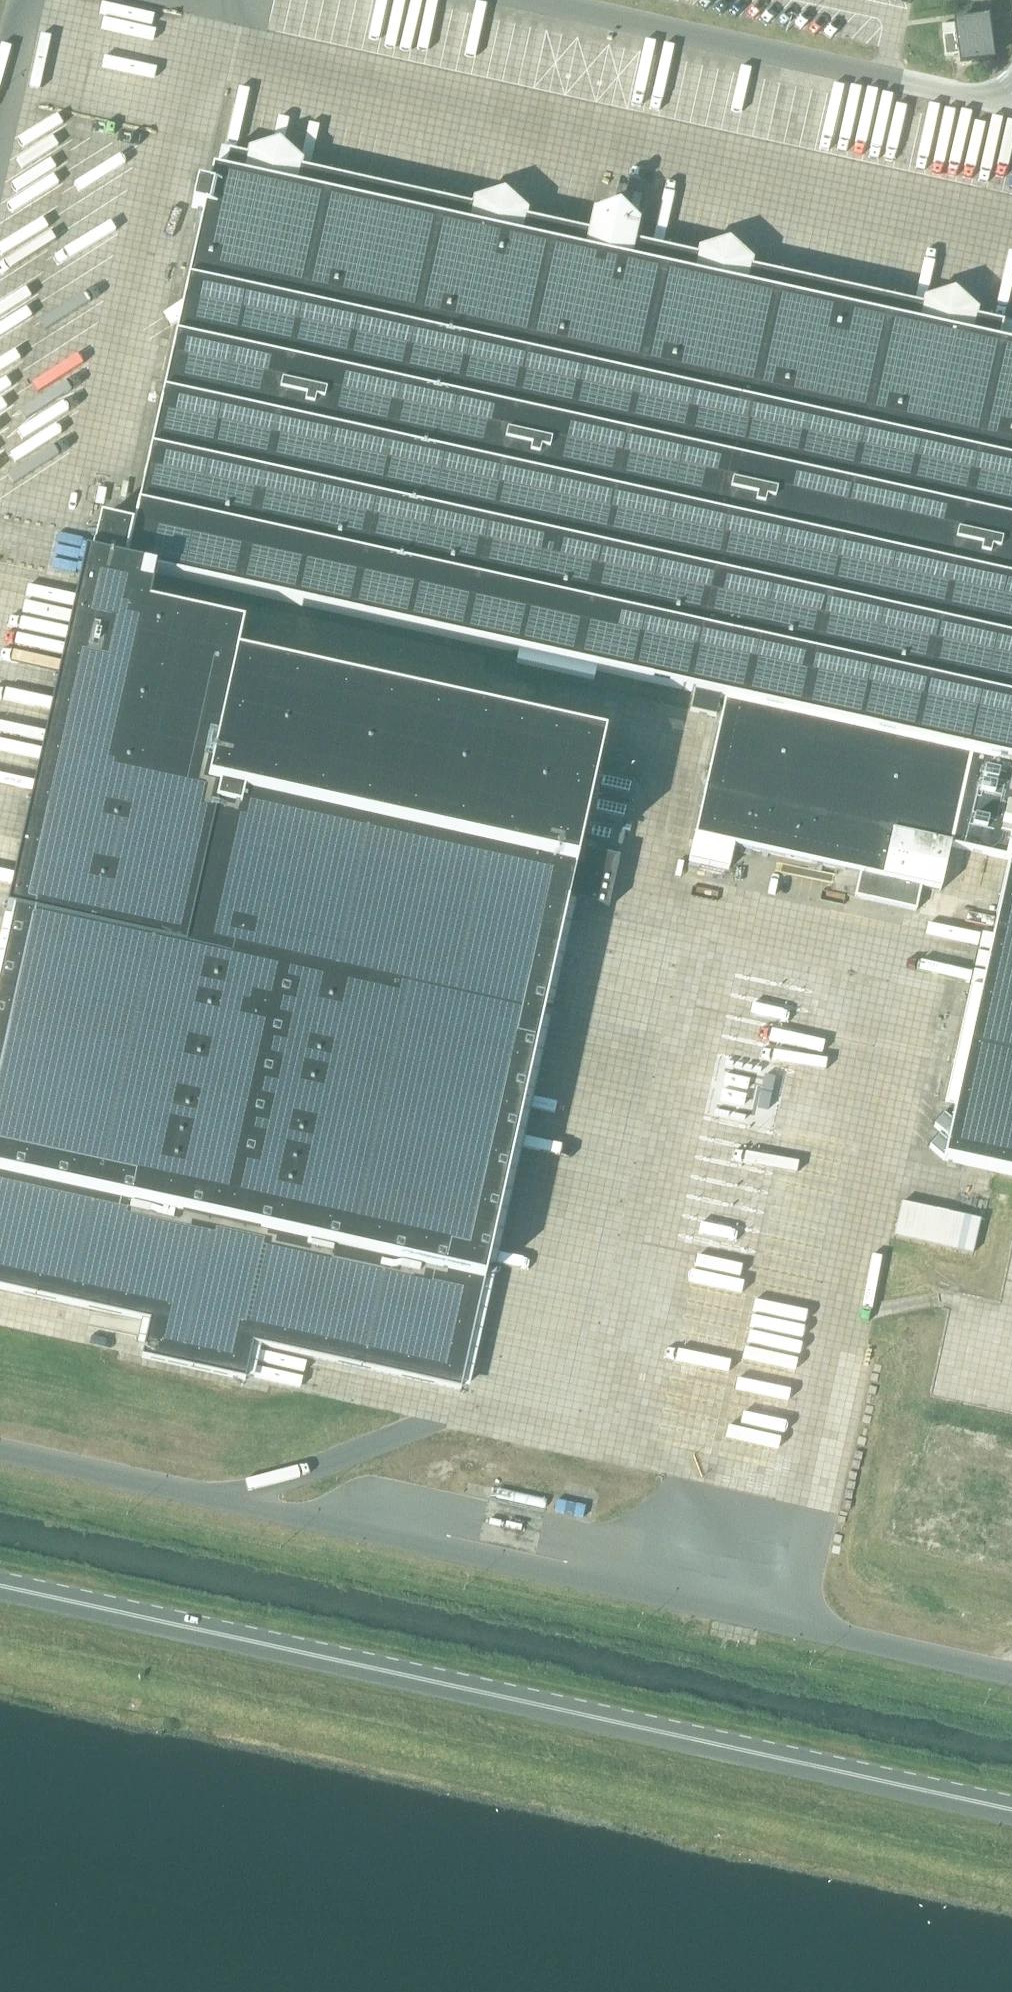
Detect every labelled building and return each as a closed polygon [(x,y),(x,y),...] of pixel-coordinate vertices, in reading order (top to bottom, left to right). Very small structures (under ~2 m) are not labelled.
[(958,55),(959,65),(992,61),(986,19),(954,23),(955,34),(942,35),(945,57),(958,55)] [(824,137),(863,145),(864,144),(934,158),(935,165),(964,170),(975,173),(987,171),(993,172),(1008,171),(1011,151),(1011,122),(991,118),(990,124),(973,120),(972,109),(867,88),(865,98),(848,94),(847,84),(835,82),(833,93),(826,94),(822,114),(828,115),(824,137)] [(0,961),(0,1288),(149,1321),(141,1356),(244,1379),(251,1345),(460,1391),(569,899),(608,907),(618,862),(578,853),(602,746),(234,664),(242,629),(148,608),(156,574),(518,654),(516,663),(593,681),(595,671),(724,700),(688,861),(728,870),(733,847),(859,874),(854,898),(915,911),(921,888),(939,892),(949,848),(1008,861),(979,989),(970,987),(945,1102),(954,1104),(942,1160),(1011,1176),(1011,334),(1006,333),(1004,343),(998,342),(1000,331),(894,308),(892,318),(885,317),(887,306),(781,283),(779,293),(773,292),(775,281),(669,258),(667,269),(660,267),(663,257),(648,254),(632,250),(638,225),(621,210),(613,209),(592,215),(586,240),(570,236),(556,233),(554,244),(548,242),(550,232),(444,208),(442,219),(435,218),(438,207),(331,183),(329,194),(323,193),(325,182),(219,159),(216,172),(212,171),(208,188),(196,185),(191,208),(203,211),(124,567),(89,559),(0,961)] [(900,1202),(895,1237),(976,1248),(981,1214),(900,1202)] [(488,1499),(544,1511),(547,1500),(490,1487),(488,1499)]
